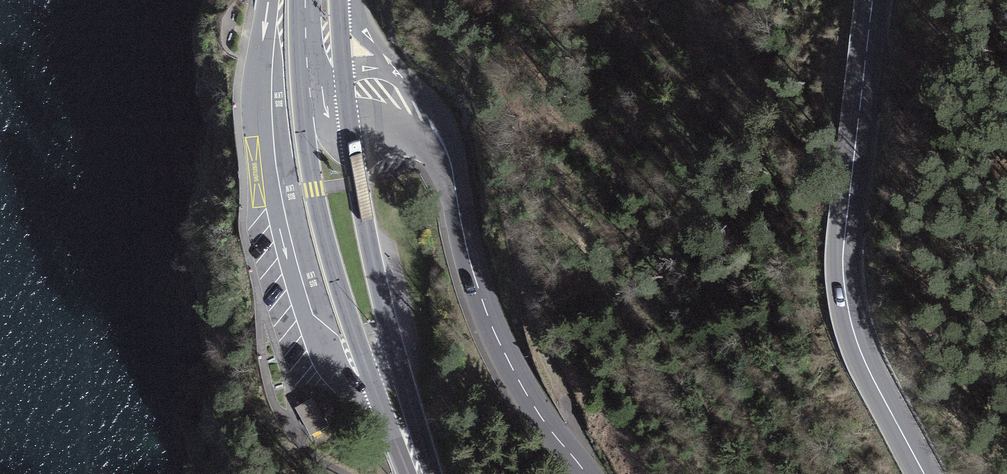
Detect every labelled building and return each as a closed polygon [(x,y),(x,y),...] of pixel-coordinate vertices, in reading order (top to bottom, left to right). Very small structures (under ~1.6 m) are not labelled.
[(311,399),(295,407),(300,415),(306,427),(310,434),(326,425),(311,399)]
